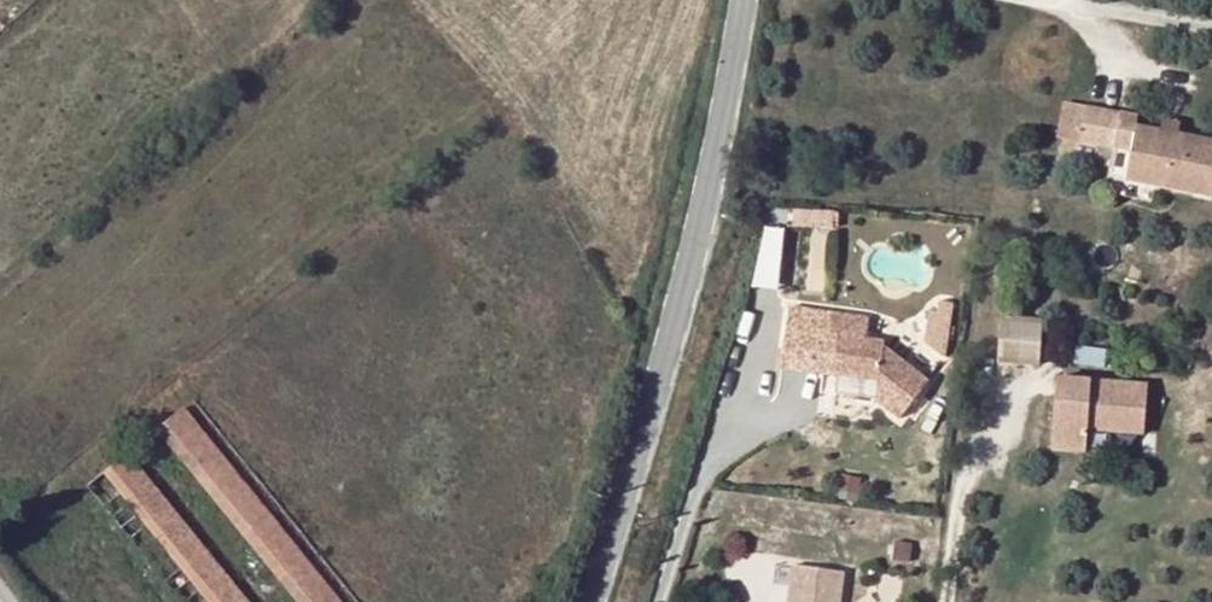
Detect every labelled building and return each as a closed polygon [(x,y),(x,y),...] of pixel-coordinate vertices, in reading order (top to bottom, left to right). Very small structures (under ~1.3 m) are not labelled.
[(1088,109),(1067,106),(1060,141),(1081,145),(1088,109)] [(1178,136),(1165,134),(1138,130),(1140,117),(1088,109),(1081,145),(1113,150),(1116,151),(1119,134),(1136,136),(1134,154),(1129,181),(1154,186),(1211,196),(1211,142),(1178,136)] [(1167,121),(1165,134),(1178,136),(1179,124),(1167,121)] [(1136,136),(1119,134),(1116,151),(1134,154),(1136,136)] [(793,223),(839,224),(839,209),(793,208),(793,223)] [(827,336),(836,337),(832,366),(838,367),(837,376),(854,378),(878,382),(876,390),(875,399),(899,419),(928,382),(883,347),(884,342),(866,340),(869,318),(830,313),(827,336)] [(1039,365),(1043,320),(1000,317),(997,362),(1039,365)] [(878,382),(854,378),(852,387),(876,390),(878,382)] [(1056,378),(1052,440),(1087,444),(1087,429),(1144,433),(1147,384),(1056,378)] [(183,411),(156,432),(294,601),(337,601),(183,411)] [(1052,440),(1051,449),(1086,452),(1087,444),(1052,440)] [(128,454),(104,473),(206,601),(246,601),(128,454)] [(841,578),(789,572),(785,601),(838,601),(841,578)]
